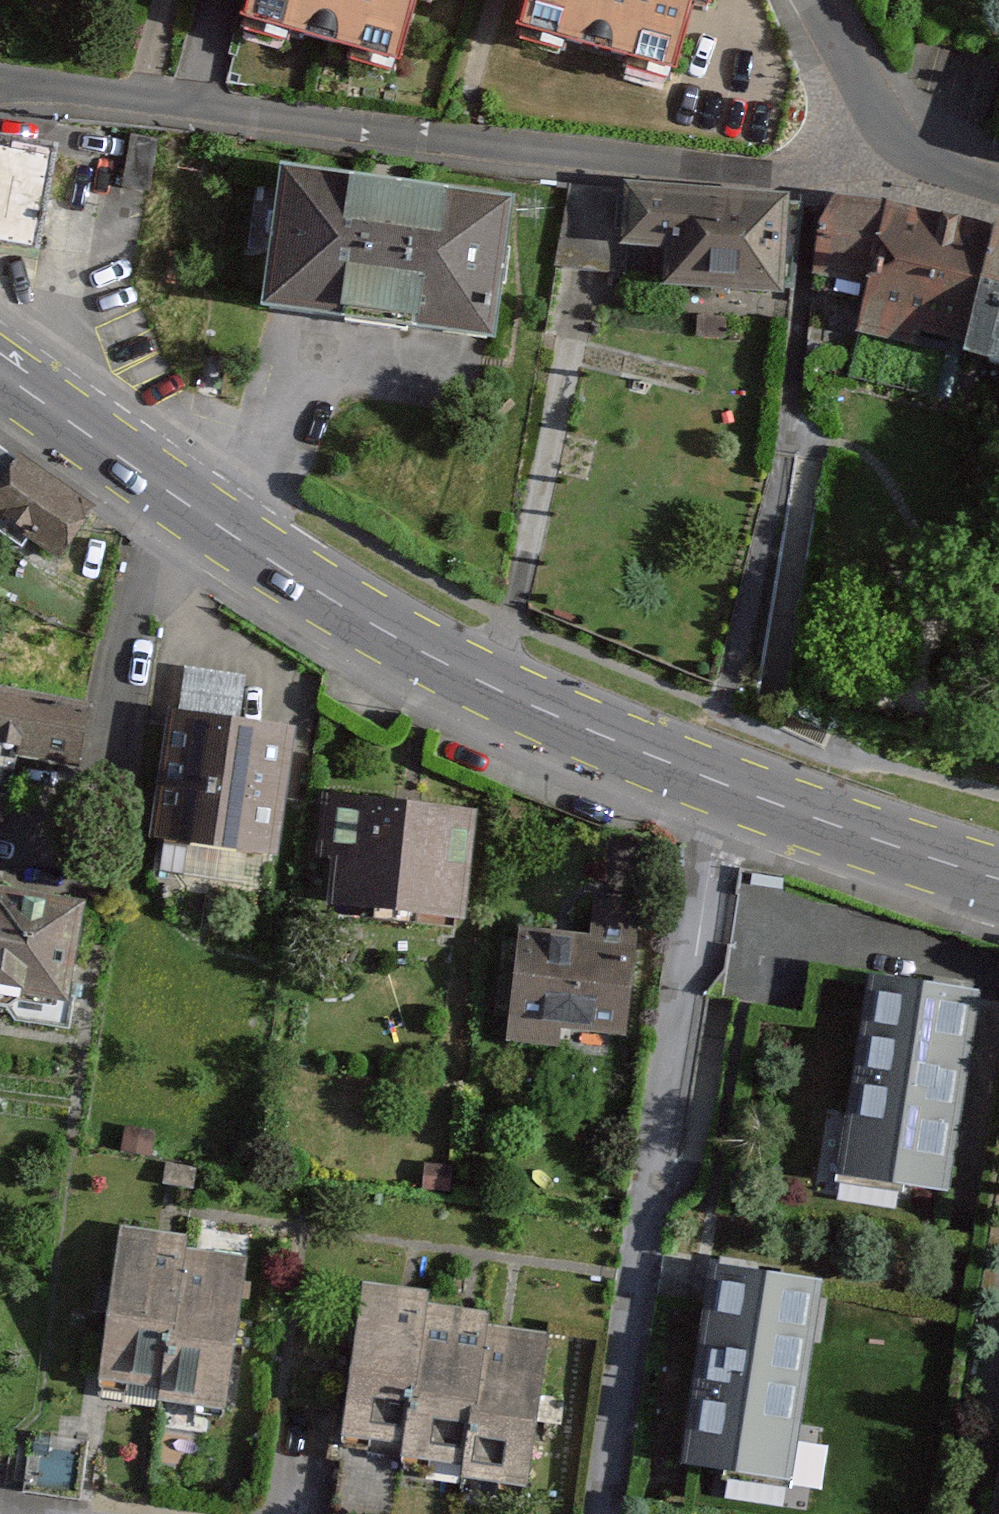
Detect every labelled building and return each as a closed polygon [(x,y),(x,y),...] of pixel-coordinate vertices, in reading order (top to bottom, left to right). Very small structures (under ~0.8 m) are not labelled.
[(249,31),(402,72),(421,0),(258,0),(249,31)] [(530,40),(679,83),(703,0),(541,0),(530,40)] [(0,133),(0,237),(40,243),(56,142),(0,133)] [(511,215),(291,186),(273,316),(494,345),(511,215)] [(787,291),(788,199),(581,190),(566,267),(619,277),(625,245),(673,246),(676,288),(787,291)] [(966,349),(991,233),(841,200),(825,273),(876,285),(867,327),(966,349)] [(991,233),(966,349),(998,356),(998,235),(991,233)] [(28,463),(0,503),(0,514),(61,557),(94,509),(28,463)] [(0,693),(0,752),(79,767),(90,711),(0,693)] [(295,727),(176,712),(161,831),(280,846),(295,727)] [(474,817),(338,805),(330,905),(466,917),(474,817)] [(0,895),(0,985),(74,997),(88,909),(0,895)] [(647,908),(605,905),(602,939),(528,933),(519,1035),(635,1045),(647,908)] [(870,962),(836,1173),(955,1192),(969,1105),(939,1100),(954,1009),(985,1014),(990,982),(870,962)] [(954,1009),(939,1100),(969,1105),(998,1110),(998,1016),(985,1014),(954,1009)] [(169,1387),(184,1257),(186,1239),(128,1233),(111,1381),(169,1387)] [(724,1256),(687,1466),(802,1486),(838,1276),(724,1256)] [(184,1257),(169,1387),(167,1406),(234,1414),(251,1264),(184,1257)] [(415,1443),(428,1309),(430,1293),(369,1286),(353,1436),(415,1443)] [(471,1467),(485,1330),(487,1315),(428,1309),(415,1443),(413,1461),(471,1467)] [(548,1337),(485,1330),(471,1467),(469,1485),(532,1492),(548,1337)]
